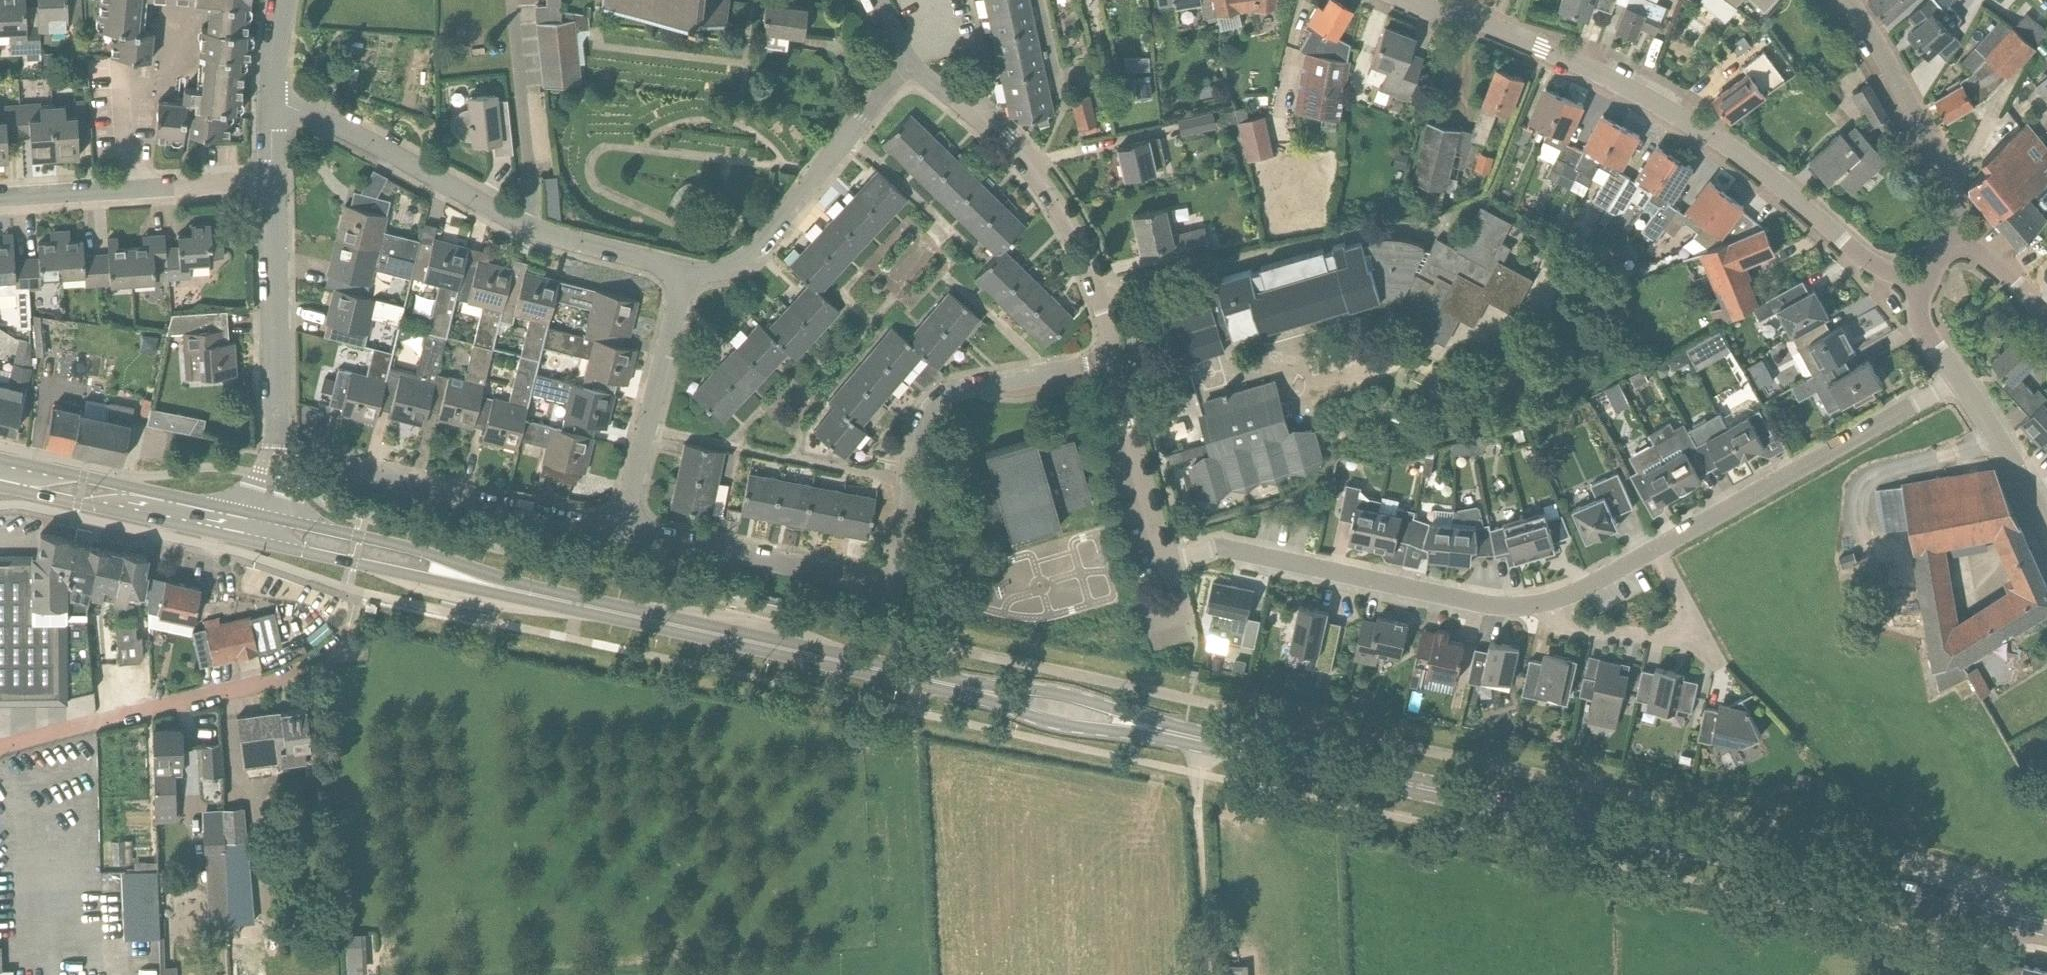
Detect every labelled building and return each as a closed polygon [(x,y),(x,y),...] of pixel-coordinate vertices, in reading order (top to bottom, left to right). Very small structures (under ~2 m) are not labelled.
[(28,52),(41,52),(41,32),(40,32),(40,23),(27,24),(26,0),(0,0),(0,32),(11,32),(12,53),(28,52)] [(68,22),(82,22),(81,8),(81,0),(39,0),(40,23),(40,32),(41,32),(68,31),(68,22)] [(100,18),(114,19),(114,29),(117,30),(115,57),(150,60),(153,31),(144,31),(147,0),(102,0),(100,18)] [(194,3),(210,4),(208,24),(208,28),(202,27),(201,30),(206,30),(205,40),(201,39),(199,53),(206,53),(202,89),(184,87),(183,99),(187,100),(187,104),(158,101),(155,140),(183,143),(185,132),(190,132),(190,135),(229,138),(230,122),(225,121),(226,112),(231,112),(231,111),(239,112),(240,109),(235,109),(236,99),(240,100),(243,67),(239,67),(240,57),(244,58),(245,57),(249,57),(250,44),(246,43),(247,34),(251,34),(251,32),(246,31),(248,16),(243,15),(244,6),(249,6),(249,0),(194,0),(194,3)] [(545,5),(561,10),(561,0),(547,0),(548,5),(545,5)] [(601,8),(725,24),(728,0),(602,0),(601,8)] [(1031,8),(1029,0),(985,0),(988,17),(1031,8)] [(1178,8),(1200,4),(1201,4),(1204,18),(1214,16),(1211,0),(1158,0),(1158,3),(1174,1),(1175,9),(1178,8)] [(1214,16),(1238,10),(1239,11),(1253,8),(1253,10),(1276,7),(1276,0),(1211,0),(1214,16)] [(1317,5),(1306,26),(1311,29),(1300,50),(1305,53),(1295,110),(1295,112),(1339,120),(1350,61),(1347,60),(1350,45),(1336,37),(1351,9),(1335,0),(1327,0),(1323,8),(1317,5)] [(1559,8),(1563,9),(1562,12),(1571,15),(1573,13),(1585,17),(1592,0),(1562,0),(1559,8)] [(1625,6),(1615,29),(1634,37),(1638,27),(1654,33),(1660,18),(1665,7),(1648,0),(1628,0),(1625,6)] [(1724,0),(1702,0),(1700,2),(1719,17),(1722,12),(1729,17),(1736,8),(1724,0)] [(1764,11),(1775,0),(1752,0),(1764,11)] [(1908,3),(1905,0),(1869,0),(1887,21),(1908,3)] [(1909,16),(1918,26),(1908,34),(1928,57),(1954,34),(1962,19),(1946,0),(1928,0),(1909,16)] [(807,8),(765,3),(760,45),(786,48),(786,47),(786,46),(788,33),(803,35),(807,8)] [(561,17),(561,10),(545,5),(534,6),(542,87),(580,83),(577,45),(575,45),(571,16),(561,17)] [(1031,8),(988,17),(993,39),(1035,30),(1031,8)] [(2016,25),(2036,44),(2046,33),(2027,14),(2016,25)] [(575,45),(577,45),(578,45),(578,40),(577,30),(589,29),(589,15),(571,16),(575,45)] [(1950,91),(1936,99),(1948,120),(1988,97),(2035,47),(2014,28),(2013,29),(2001,20),(1961,64),(1972,73),(1948,88),(1950,91)] [(1385,27),(1378,45),(1370,65),(1385,71),(1378,90),(1406,101),(1422,59),(1421,58),(1417,69),(1404,64),(1414,37),(1385,27)] [(998,60),(1040,51),(1035,30),(993,39),(998,60)] [(1822,39),(1829,49),(1838,42),(1830,32),(1822,39)] [(1744,37),(1731,47),(1738,56),(1751,46),(1744,37)] [(1040,51),(998,60),(1002,81),(1044,72),(1040,51)] [(41,52),(28,52),(28,61),(41,61),(41,52)] [(52,53),(43,54),(43,63),(52,63),(52,53)] [(1750,77),(1715,99),(1731,120),(1768,97),(1766,94),(1785,80),(1764,53),(1744,68),(1750,77)] [(1138,69),(1150,68),(1149,56),(1137,57),(1138,69)] [(1473,133),(1474,133),(1472,140),(1486,144),(1488,139),(1497,114),(1509,118),(1524,79),(1497,69),(1489,96),(1487,95),(1473,133)] [(1044,72),(1002,81),(1007,102),(1049,93),(1044,72)] [(1109,74),(1101,76),(1103,84),(1111,82),(1109,74)] [(2036,87),(2046,100),(2046,78),(2036,87)] [(85,79),(71,80),(71,91),(86,90),(85,79)] [(1895,127),(1889,118),(1869,84),(1854,93),(1865,111),(1866,110),(1876,126),(1879,124),(1884,133),(1895,127)] [(1199,98),(1215,96),(1214,86),(1198,88),(1199,98)] [(1533,117),(1551,126),(1564,98),(1547,90),(1547,89),(1546,88),(1533,117)] [(1049,93),(1007,102),(1010,117),(1018,115),(1020,122),(1037,119),(1038,125),(1049,123),(1047,116),(1053,115),(1049,93)] [(501,101),(501,95),(468,98),(469,111),(466,111),(462,113),(457,117),(456,118),(455,120),(454,122),(454,125),(454,127),(455,129),(455,130),(457,133),(460,136),(464,138),(469,139),(492,136),(494,155),(513,153),(509,101),(501,101)] [(1096,126),(1088,95),(1071,99),(1079,131),(1096,126)] [(1548,176),(1558,182),(1559,183),(1575,148),(1566,144),(1570,135),(1584,105),(1582,105),(1582,106),(1564,98),(1551,126),(1552,127),(1545,141),(1561,148),(1548,176)] [(66,105),(52,106),(55,155),(56,161),(56,155),(64,155),(65,157),(79,156),(78,128),(87,128),(85,101),(66,102),(66,105)] [(55,161),(56,161),(55,155),(52,106),(43,107),(43,104),(19,105),(21,138),(22,138),(22,132),(30,131),(32,159),(47,158),(46,156),(55,155),(55,161)] [(14,106),(0,106),(0,161),(9,160),(7,132),(15,132),(15,138),(16,138),(14,106)] [(1234,109),(1236,118),(1247,116),(1245,107),(1234,109)] [(1239,133),(1236,118),(1234,109),(1223,112),(1229,135),(1239,133)] [(890,150),(905,165),(930,139),(931,140),(934,138),(921,125),(918,127),(908,118),(911,115),(910,114),(882,143),(889,151),(890,150)] [(1211,115),(1201,117),(1178,122),(1181,134),(1214,127),(1211,115)] [(1599,166),(1621,126),(1604,117),(1605,116),(1603,115),(1587,143),(1588,144),(1584,152),(1575,148),(1559,183),(1558,182),(1554,190),(1564,195),(1567,187),(1570,189),(1576,178),(1589,186),(1599,166)] [(1248,120),(1247,116),(1236,118),(1239,133),(1240,133),(1247,161),(1272,155),(1263,116),(1248,120)] [(1446,190),(1451,171),(1461,130),(1428,122),(1414,183),(1410,199),(1441,207),(1446,190)] [(2046,180),(2046,149),(2026,124),(1983,161),(1988,168),(1969,184),(1970,184),(1970,189),(1970,190),(1995,219),(2022,197),(2024,200),(2046,180)] [(1097,131),(1096,126),(1079,131),(1081,136),(1097,131)] [(1533,130),(1528,128),(1522,126),(1515,142),(1526,147),(1533,130)] [(1607,209),(1627,177),(1619,172),(1623,163),(1624,164),(1640,135),(1638,134),(1638,135),(1621,126),(1599,166),(1611,173),(1594,200),(1607,209)] [(1857,126),(1856,127),(1846,136),(1842,131),(1810,161),(1830,183),(1837,176),(1852,193),(1859,187),(1858,186),(1886,159),(1887,160),(1888,160),(1857,126)] [(941,150),(931,140),(930,139),(905,165),(905,166),(912,173),(913,173),(928,187),(953,161),(954,162),(957,160),(944,147),(941,150)] [(1155,172),(1153,163),(1163,160),(1159,140),(1148,142),(1130,146),(1117,149),(1124,178),(1155,172)] [(1627,177),(1607,209),(1615,214),(1625,212),(1632,200),(1643,208),(1650,197),(1675,159),(1659,148),(1659,147),(1658,146),(1638,174),(1639,175),(1635,182),(1627,177)] [(1398,153),(1395,169),(1406,171),(1409,155),(1398,153)] [(1489,175),(1494,158),(1480,153),(1474,170),(1489,175)] [(1664,228),(1678,209),(1669,203),(1693,169),(1692,168),(1691,169),(1675,159),(1650,197),(1661,205),(1642,231),(1656,240),(1664,228)] [(936,195),(951,210),(977,184),(977,185),(980,182),(967,170),(964,172),(954,162),(953,161),(928,187),(928,188),(935,196),(936,195)] [(868,187),(858,197),(857,198),(883,223),(884,223),(892,216),(891,215),(894,211),(906,199),(906,200),(907,199),(878,171),(865,184),(868,187)] [(547,215),(562,215),(561,174),(546,175),(547,215)] [(381,191),(390,196),(396,185),(387,180),(381,191)] [(2020,248),(2046,219),(2046,180),(2024,200),(2022,197),(1995,219),(2020,248)] [(1678,209),(1664,228),(1674,235),(1684,221),(1698,231),(1726,195),(1711,183),(1712,182),(1710,181),(1687,215),(1678,209)] [(999,206),(1000,207),(1003,205),(990,192),(987,194),(977,185),(977,184),(951,210),(958,218),(959,217),(974,232),(999,206)] [(345,205),(336,240),(415,259),(419,246),(421,241),(384,231),(388,217),(387,216),(391,201),(354,191),(354,192),(359,194),(355,208),(345,205)] [(869,238),(883,223),(857,198),(858,197),(856,194),(843,208),(846,210),(836,220),(836,221),(862,246),(862,247),(870,239),(869,238)] [(1759,227),(1760,226),(1745,213),(1741,218),(1737,215),(1744,207),(1742,206),(1742,207),(1726,195),(1698,231),(1698,232),(1694,237),(1710,249),(1742,235),(1741,235),(1759,227)] [(982,239),(997,254),(1000,251),(1001,252),(1025,227),(1012,214),(1010,217),(1000,207),(999,206),(974,232),(973,233),(981,240),(982,239)] [(1132,216),(1140,250),(1155,247),(1157,252),(1179,248),(1181,258),(1211,252),(1206,229),(1171,236),(1165,209),(1149,212),(1149,211),(1144,212),(1145,213),(1132,216)] [(1389,237),(1385,238),(1377,240),(1376,237),(1371,239),(1372,242),(1364,244),(1364,241),(1348,246),(1346,242),(1333,246),(1335,250),(1326,253),(1325,248),(1261,267),(1262,270),(1253,273),(1252,269),(1218,279),(1221,290),(1208,294),(1207,291),(1166,303),(1166,305),(1168,304),(1176,332),(1174,333),(1174,334),(1176,334),(1184,361),(1184,362),(1183,362),(1183,364),(1224,352),(1224,351),(1222,351),(1219,340),(1260,328),(1261,332),(1263,331),(1262,330),(1291,321),(1291,323),(1292,323),(1292,321),(1320,313),(1321,314),(1322,314),(1322,312),(1350,304),(1351,307),(1382,298),(1386,298),(1386,305),(1395,307),(1396,300),(1400,300),(1426,313),(1418,328),(1445,342),(1459,316),(1474,324),(1475,323),(1474,322),(1482,308),(1483,308),(1484,307),(1483,307),(1489,297),(1514,312),(1515,311),(1514,310),(1531,279),(1530,278),(1530,279),(1502,264),(1511,248),(1500,241),(1510,224),(1482,209),(1466,239),(1468,240),(1462,252),(1437,238),(1430,251),(1423,248),(1424,245),(1416,242),(1412,240),(1407,239),(1403,238),(1398,238),(1394,237),(1389,237)] [(847,261),(862,246),(836,221),(836,220),(834,218),(822,231),(824,233),(814,243),(814,244),(840,269),(840,270),(848,262),(847,261)] [(166,248),(166,263),(167,277),(190,275),(189,264),(209,263),(209,259),(223,258),(222,239),(212,239),(211,224),(191,225),(192,238),(178,239),(179,247),(166,248)] [(1720,288),(1722,293),(1726,304),(1711,312),(1717,326),(1731,319),(1732,321),(1759,306),(1749,284),(1755,283),(1746,263),(1775,252),(1764,226),(1763,227),(1762,228),(1760,226),(1759,227),(1741,235),(1742,235),(1710,249),(1713,251),(1686,262),(1699,296),(1720,288)] [(39,258),(27,259),(29,287),(41,286),(40,275),(63,274),(60,231),(55,231),(55,235),(51,235),(51,242),(38,243),(39,258)] [(84,284),(98,283),(96,254),(84,254),(83,240),(70,241),(70,234),(65,234),(65,231),(60,231),(63,274),(84,272),(84,284)] [(29,287),(27,259),(15,260),(13,234),(8,234),(8,238),(3,238),(4,245),(0,246),(0,295),(16,294),(18,328),(30,327),(28,287),(29,287)] [(166,263),(166,248),(165,235),(147,236),(148,240),(142,240),(143,247),(131,248),(132,281),(157,279),(156,264),(166,263)] [(98,283),(132,281),(131,248),(119,249),(118,241),(113,242),(112,238),(107,239),(108,253),(96,254),(98,283)] [(419,246),(415,259),(411,278),(437,285),(425,331),(445,336),(454,299),(463,267),(468,248),(433,239),(431,249),(420,246),(419,246)] [(366,297),(366,296),(369,284),(371,284),(374,270),(411,278),(415,259),(336,240),(328,274),(338,277),(335,289),(366,297)] [(790,264),(789,265),(809,285),(810,284),(819,292),(826,285),(825,285),(832,277),(840,269),(814,244),(814,243),(812,241),(799,254),(802,257),(793,267),(790,264)] [(1000,251),(997,254),(974,278),(982,286),(983,285),(998,300),(1023,273),(1024,275),(1026,272),(1014,260),(1011,262),(1001,252),(1000,251)] [(2046,296),(2046,259),(2030,278),(2046,296)] [(492,348),(499,321),(510,279),(513,269),(478,260),(475,270),(463,267),(454,299),(481,306),(472,343),(492,348)] [(1641,276),(1649,267),(1643,261),(1635,271),(1641,276)] [(542,348),(547,327),(553,301),(559,281),(524,272),(522,282),(510,279),(499,321),(511,324),(514,315),(529,319),(520,355),(538,360),(542,348)] [(1005,307),(1021,322),(1046,296),(1047,297),(1049,295),(1036,282),(1034,284),(1024,275),(1023,273),(998,300),(997,300),(1005,308),(1005,307)] [(629,335),(638,301),(559,281),(553,301),(590,310),(584,336),(616,344),(619,333),(629,335)] [(1780,313),(1793,336),(1824,319),(1829,316),(1821,301),(1813,299),(1803,281),(1754,310),(1761,323),(1780,313)] [(840,312),(819,292),(810,284),(809,285),(798,297),(800,299),(791,309),(790,310),(816,335),(817,336),(824,328),(823,327),(836,314),(838,311),(839,312),(840,312)] [(366,297),(335,289),(326,323),(336,326),(333,337),(328,336),(328,337),(365,346),(369,333),(372,320),(398,326),(403,306),(366,296),(366,297)] [(956,340),(955,341),(958,344),(969,330),(967,328),(969,325),(976,317),(979,319),(980,318),(949,292),(942,300),(943,301),(935,309),(929,317),(956,340)] [(1046,296),(1021,322),(1020,323),(1028,330),(1029,329),(1037,337),(1044,344),(1043,345),(1044,346),(1072,317),(1059,304),(1057,307),(1047,297),(1046,296)] [(811,341),(816,335),(790,310),(791,309),(788,307),(776,320),(778,323),(769,333),(768,334),(787,351),(795,359),(802,351),(811,341)] [(200,378),(216,377),(236,376),(234,342),(223,343),(222,331),(228,330),(227,312),(172,316),(167,334),(183,333),(184,354),(199,352),(200,378)] [(42,314),(33,315),(36,355),(46,354),(42,314)] [(922,325),(908,341),(920,352),(919,353),(937,368),(949,354),(946,352),(955,341),(956,340),(929,317),(928,316),(921,324),(922,325)] [(1813,375),(1852,354),(1856,352),(1853,346),(1848,348),(1845,344),(1848,337),(1841,326),(1831,331),(1824,319),(1793,336),(1800,350),(1813,375)] [(736,348),(765,375),(766,376),(773,368),(772,367),(787,351),(768,334),(769,333),(759,324),(747,337),(749,339),(747,342),(740,349),(737,347),(736,348)] [(412,328),(399,325),(396,337),(406,339),(411,335),(412,328)] [(584,336),(547,327),(542,348),(588,360),(581,386),(614,394),(614,393),(617,382),(627,384),(636,349),(616,344),(584,336)] [(886,336),(872,353),(900,376),(898,377),(901,379),(913,366),(910,363),(919,353),(920,352),(908,341),(892,328),(885,336),(886,336)] [(424,425),(429,405),(436,375),(435,375),(445,336),(425,331),(414,373),(387,366),(386,371),(388,371),(380,403),(392,406),(389,416),(424,425)] [(1703,362),(1728,349),(1718,332),(1685,351),(1697,371),(1705,366),(1703,362)] [(2019,379),(2037,361),(2016,339),(1991,363),(2010,382),(2004,388),(2030,415),(2030,416),(2046,400),(2037,389),(2033,394),(2019,379)] [(479,396),(492,348),(472,343),(463,378),(449,375),(448,378),(436,375),(429,405),(441,408),(438,419),(470,427),(479,396)] [(380,403),(388,371),(386,371),(387,366),(391,352),(374,348),(365,383),(352,379),(353,373),(338,369),(336,379),(332,393),(330,400),(343,403),(340,413),(375,422),(380,403)] [(750,390),(765,375),(736,348),(725,360),(727,362),(718,373),(717,374),(743,398),(744,399),(751,391),(750,390)] [(877,401),(880,404),(892,390),(889,388),(898,377),(900,376),(872,353),(871,352),(864,360),(865,361),(851,377),(878,401),(877,401)] [(1853,400),(1855,407),(1876,396),(1871,390),(1882,384),(1871,364),(1860,370),(1852,354),(1813,375),(1813,376),(1792,387),(1799,400),(1816,391),(1829,413),(1853,400)] [(534,375),(538,360),(520,355),(508,400),(493,396),(492,399),(479,396),(470,427),(473,427),(485,430),(482,440),(517,449),(519,440),(524,422),(523,421),(530,394),(534,375)] [(1774,380),(1763,359),(1749,367),(1760,388),(1774,380)] [(15,431),(31,367),(14,363),(9,384),(0,382),(0,428),(15,431)] [(1666,376),(1669,369),(1666,363),(1656,368),(1660,377),(1661,378),(1666,376)] [(728,414),(743,398),(717,374),(718,373),(715,370),(703,383),(705,386),(700,391),(696,396),(693,394),(692,394),(722,422),(729,414),(728,414)] [(1643,371),(1630,377),(1634,387),(1647,381),(1643,371)] [(581,387),(534,375),(530,394),(567,404),(563,418),(559,430),(593,438),(596,426),(606,428),(614,394),(581,386),(581,387)] [(325,376),(321,390),(332,393),(336,379),(325,376)] [(828,402),(834,407),(859,428),(860,427),(871,414),(868,412),(877,401),(878,401),(851,377),(850,376),(843,384),(844,385),(830,402),(829,401),(828,402)] [(1210,414),(1202,417),(1214,459),(1192,465),(1197,480),(1195,481),(1196,482),(1197,482),(1198,484),(1203,501),(1204,500),(1202,496),(1203,496),(1320,461),(1321,466),(1322,466),(1318,450),(1317,446),(1318,446),(1318,445),(1316,445),(1312,430),(1290,437),(1274,381),(1273,381),(1273,382),(1230,395),(1227,388),(1223,389),(1225,396),(1207,401),(1206,401),(1210,414)] [(1607,396),(1611,395),(1618,411),(1629,405),(1619,383),(1604,390),(1607,396)] [(148,416),(151,400),(143,398),(140,415),(148,416)] [(2020,425),(2041,446),(2046,441),(2046,442),(2046,400),(2030,416),(2030,415),(2020,425)] [(52,405),(44,444),(56,447),(56,446),(70,449),(69,450),(123,461),(133,406),(109,401),(106,417),(52,405)] [(1722,418),(1729,431),(1744,457),(1765,446),(1762,440),(1773,433),(1760,413),(1756,415),(1753,409),(1743,406),(1722,418)] [(866,432),(860,427),(859,428),(834,407),(828,414),(829,415),(815,431),(814,430),(813,431),(844,458),(856,444),(853,442),(858,436),(861,438),(865,433),(866,432)] [(190,431),(196,420),(183,418),(181,428),(190,431)] [(584,473),(593,438),(559,430),(559,431),(524,422),(519,440),(546,447),(536,489),(568,497),(571,483),(576,484),(577,483),(571,482),(572,477),(574,470),(584,473)] [(1707,465),(1691,437),(1684,424),(1674,429),(1671,423),(1649,434),(1654,444),(1656,443),(1683,491),(1702,481),(1696,470),(1707,465)] [(1723,469),(1744,457),(1729,431),(1716,439),(1709,427),(1691,437),(1707,465),(1717,459),(1723,469)] [(1526,440),(1522,429),(1514,432),(1518,443),(1526,440)] [(1470,439),(1474,454),(1483,453),(1487,446),(1484,436),(1470,439)] [(1010,539),(1010,540),(1061,525),(1060,524),(1059,524),(1059,523),(1056,513),(1091,502),(1087,489),(1076,454),(1077,454),(1073,441),(1038,451),(1036,443),(1035,440),(1035,438),(985,453),(985,454),(986,454),(990,466),(994,479),(979,484),(989,518),(1004,514),(1008,526),(1007,527),(1009,532),(1010,539)] [(1474,454),(1470,439),(1453,444),(1454,454),(1474,454)] [(1656,443),(1654,444),(1630,457),(1638,472),(1629,477),(1644,499),(1656,494),(1659,502),(1662,501),(1663,500),(1664,502),(1683,491),(1656,443)] [(679,475),(717,483),(721,466),(717,466),(719,459),(721,452),(724,453),(724,451),(684,444),(682,454),(683,454),(679,475)] [(1427,453),(1427,457),(1434,459),(1436,450),(1427,453)] [(1431,476),(1434,459),(1427,457),(1423,475),(1431,476)] [(1968,676),(1967,674),(1961,663),(2046,611),(2046,586),(1995,470),(1876,490),(1883,531),(1910,526),(1936,671),(1939,691),(1968,676)] [(751,514),(772,518),(779,483),(780,483),(781,480),(763,476),(763,480),(749,477),(750,474),(749,474),(745,493),(741,513),(742,513),(751,515),(751,514)] [(717,483),(679,475),(678,475),(676,485),(677,486),(676,491),(672,507),(671,506),(671,508),(711,515),(717,483)] [(1587,541),(1608,532),(1609,531),(1609,530),(1610,530),(1610,529),(1610,528),(1610,527),(1609,525),(1616,522),(1614,516),(1633,508),(1616,475),(1590,487),(1597,501),(1571,513),(1587,541)] [(794,486),(780,483),(779,483),(772,518),(772,519),(783,522),(783,520),(804,525),(811,489),(812,490),(813,486),(795,483),(794,486)] [(1330,496),(1339,498),(1342,485),(1332,483),(1330,496)] [(1354,514),(1349,542),(1372,547),(1380,510),(1379,510),(1381,501),(1359,496),(1360,487),(1346,484),(1341,511),(1354,514)] [(826,492),(812,490),(811,489),(804,525),(804,526),(814,528),(814,527),(835,531),(842,495),(843,495),(844,492),(826,489),(826,492)] [(868,538),(875,498),(858,495),(857,498),(843,495),(842,495),(835,531),(835,532),(846,534),(846,533),(867,537),(867,538),(868,538)] [(1490,533),(1490,532),(1485,532),(1480,508),(1477,506),(1454,511),(1453,528),(1450,561),(1472,563),(1473,552),(1495,554),(1491,533),(1490,533)] [(1397,514),(1380,510),(1372,547),(1395,552),(1397,540),(1409,543),(1413,523),(1412,523),(1414,513),(1398,510),(1397,514)] [(726,518),(740,521),(742,513),(741,513),(727,511),(726,518)] [(1546,515),(1526,521),(1536,556),(1556,550),(1554,540),(1571,535),(1561,518),(1548,522),(1546,515)] [(1491,533),(1495,554),(1512,550),(1516,562),(1536,556),(1526,521),(1491,533)] [(1428,559),(1450,561),(1453,528),(1413,523),(1409,543),(1428,549),(1428,559)] [(65,701),(67,701),(66,697),(68,696),(64,589),(73,542),(67,541),(67,539),(41,534),(36,555),(32,555),(32,561),(0,561),(0,701),(65,701)] [(73,542),(64,589),(68,696),(94,691),(89,637),(87,609),(86,604),(88,595),(89,595),(99,547),(73,542)] [(99,547),(89,595),(100,598),(101,595),(112,597),(114,597),(123,552),(122,552),(99,547)] [(114,597),(119,662),(121,662),(139,662),(143,656),(142,636),(137,637),(134,604),(134,602),(125,600),(126,593),(142,596),(143,594),(146,576),(147,574),(145,574),(147,563),(145,563),(147,556),(123,551),(122,552),(123,552),(114,597)] [(1858,552),(1839,558),(1842,567),(1861,561),(1858,552)] [(146,576),(143,594),(147,594),(148,601),(149,622),(191,631),(195,616),(200,588),(165,580),(146,576)] [(1243,645),(1244,637),(1255,591),(1213,582),(1207,609),(1213,610),(1210,625),(1208,635),(1230,639),(1229,642),(1243,645)] [(1299,605),(1295,624),(1290,648),(1319,655),(1316,668),(1331,671),(1341,624),(1327,621),(1329,611),(1299,605)] [(1375,629),(1362,626),(1353,657),(1378,662),(1380,649),(1402,654),(1409,624),(1378,617),(1375,629)] [(199,630),(191,632),(200,666),(258,653),(250,618),(221,626),(219,619),(204,623),(206,628),(199,630)] [(1456,679),(1466,644),(1468,636),(1437,629),(1434,641),(1421,638),(1409,678),(1425,682),(1427,673),(1456,679)] [(1512,680),(1519,648),(1502,644),(1501,648),(1490,645),(1488,651),(1487,651),(1487,652),(1477,650),(1477,649),(1475,649),(1467,680),(1482,683),(1485,673),(1512,680)] [(1567,697),(1575,660),(1554,655),(1552,665),(1530,660),(1522,693),(1546,697),(1547,692),(1567,697)] [(1222,659),(1214,657),(1211,669),(1220,671),(1222,659)] [(1235,659),(1235,660),(1232,674),(1244,676),(1247,662),(1237,660),(1235,659)] [(1971,659),(1962,664),(1967,673),(1976,668),(1971,659)] [(1621,665),(1600,660),(1596,676),(1585,673),(1580,694),(1595,697),(1591,717),(1612,722),(1619,690),(1626,691),(1629,675),(1620,673),(1621,665)] [(1978,667),(1976,669),(1967,674),(1968,676),(1981,698),(1992,692),(1978,667)] [(1692,707),(1699,682),(1675,680),(1676,672),(1657,668),(1656,673),(1643,670),(1636,696),(1649,699),(1647,705),(1676,710),(1678,704),(1692,707)] [(1742,746),(1761,736),(1750,714),(1751,710),(1747,709),(1742,699),(1731,705),(1720,703),(1718,711),(1705,708),(1696,740),(1711,744),(1712,739),(1742,746)] [(280,711),(262,714),(237,717),(244,768),(304,760),(306,773),(324,771),(320,739),(311,740),(306,707),(305,708),(282,711),(280,711)] [(182,729),(153,730),(152,759),(154,759),(154,771),(155,808),(175,808),(174,774),(182,773),(181,758),(183,758),(182,729)] [(221,775),(219,743),(201,744),(203,776),(221,775)] [(1690,764),(1691,757),(1681,755),(1680,762),(1690,764)] [(1810,790),(1813,777),(1799,774),(1797,787),(1810,790)] [(223,810),(224,831),(223,841),(248,839),(244,808),(223,810)] [(202,811),(203,833),(224,831),(223,810),(202,811)] [(204,851),(224,850),(223,841),(224,831),(203,833),(204,851)] [(248,839),(223,841),(224,850),(230,922),(230,924),(255,922),(248,839)] [(224,850),(204,851),(207,922),(230,922),(224,850)] [(125,938),(130,938),(159,937),(157,872),(130,872),(130,896),(123,897),(125,938)] [(350,974),(377,974),(375,931),(348,932),(350,974)] [(1249,962),(1231,963),(1232,974),(1250,974),(1249,962)] [(2024,965),(2023,967),(2022,974),(2046,974),(2046,970),(2024,965)]
